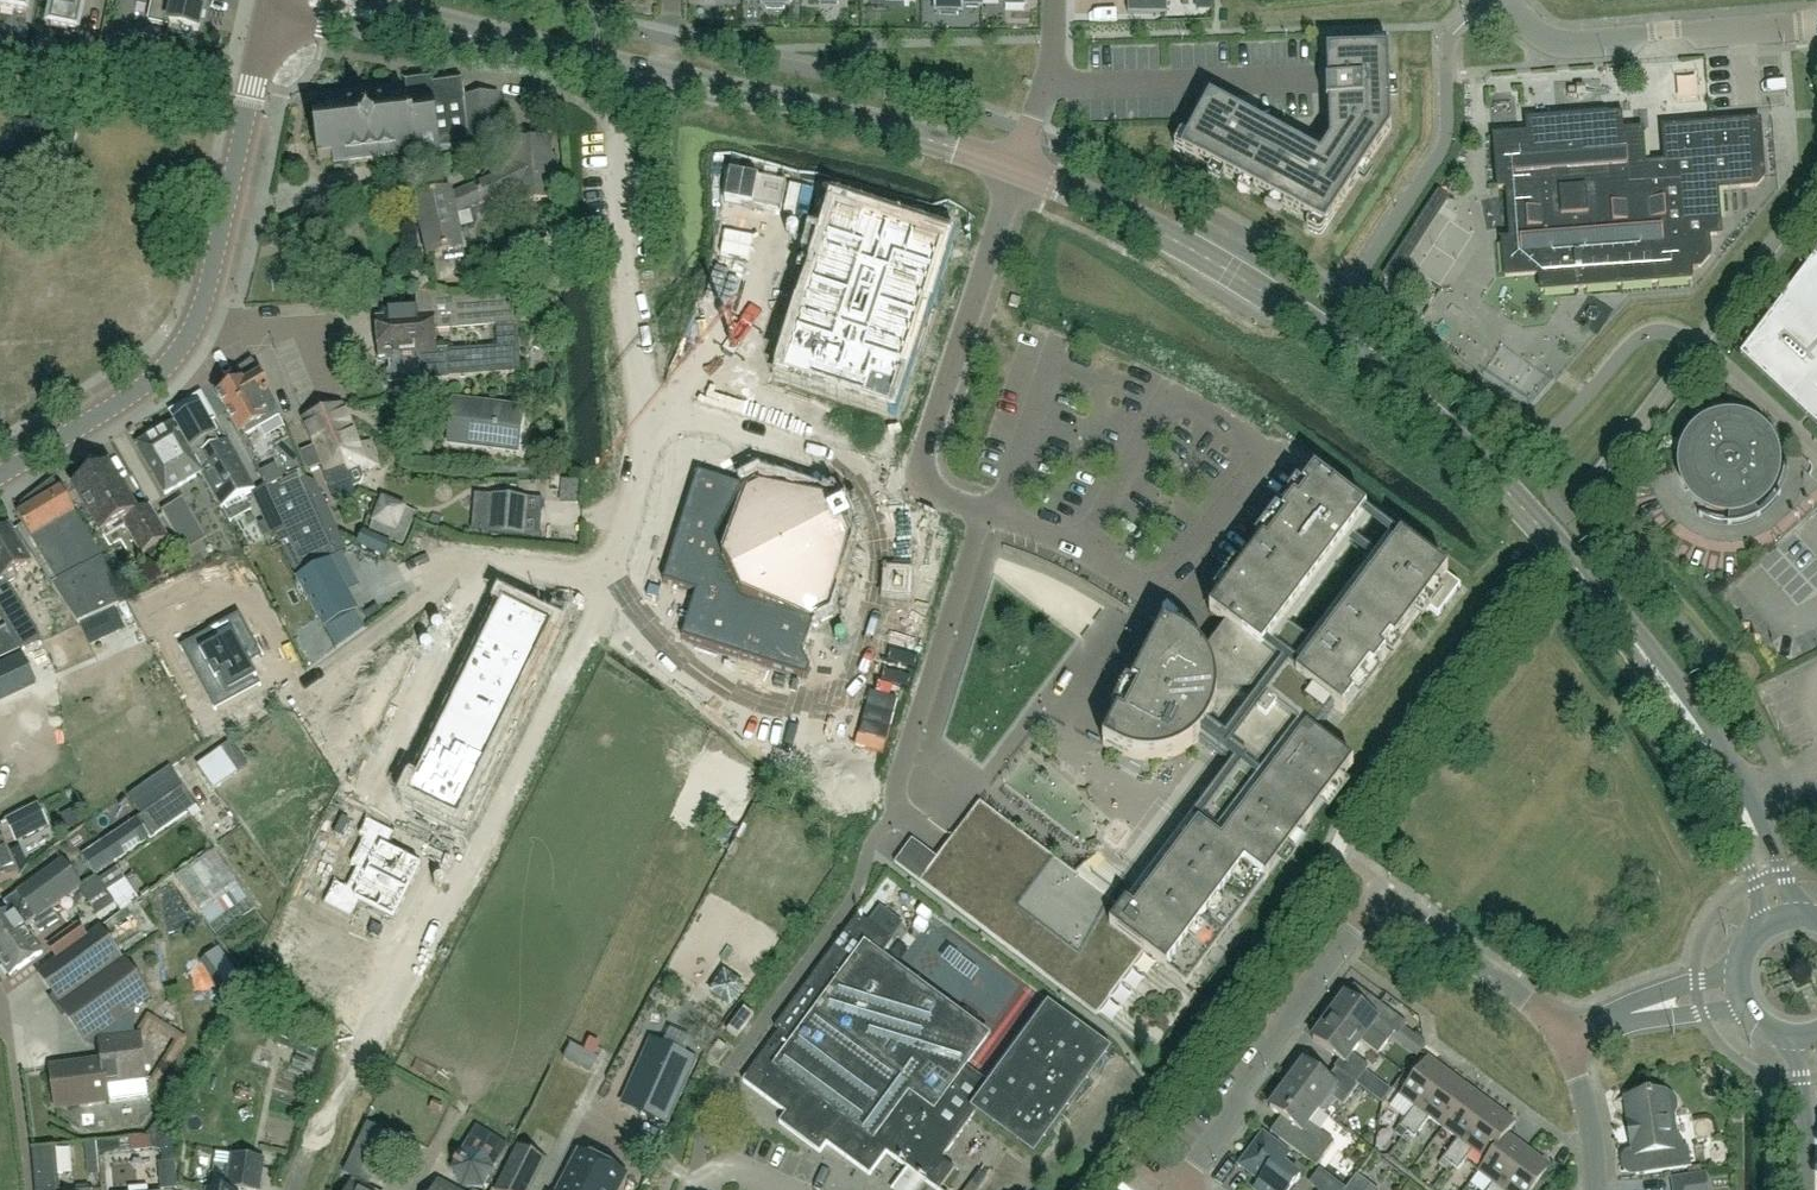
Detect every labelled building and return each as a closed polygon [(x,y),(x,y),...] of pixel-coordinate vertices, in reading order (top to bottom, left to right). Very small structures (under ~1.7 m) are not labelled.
[(25,14),(28,0),(0,0),(0,10),(25,14)] [(49,27),(76,32),(83,0),(55,0),(49,27)] [(146,21),(156,23),(168,26),(166,36),(190,41),(192,31),(196,32),(203,0),(150,0),(146,21)] [(927,0),(932,0),(932,10),(938,10),(938,15),(956,15),(956,10),(962,10),(962,7),(980,7),(980,0),(927,0)] [(1126,13),(1165,14),(1166,0),(1126,0),(1126,13)] [(1180,153),(1311,223),(1312,221),(1325,228),(1389,130),(1387,52),(1373,53),(1373,50),(1325,52),(1325,84),(1324,84),(1325,105),(1327,105),(1328,159),(1321,169),(1233,122),(1238,114),(1208,97),(1185,139),(1187,140),(1180,153)] [(464,105),(463,96),(460,81),(430,85),(429,80),(404,83),(405,93),(324,103),(325,112),(311,114),(316,159),(330,158),(331,166),(346,164),(346,169),(350,168),(350,164),(391,159),(391,163),(396,162),(395,157),(411,155),(412,160),(434,157),(439,155),(438,150),(467,146),(466,137),(462,105),(464,105)] [(495,94),(463,96),(464,105),(462,105),(466,137),(483,136),(482,126),(497,125),(495,94)] [(1539,291),(1618,285),(1690,280),(1689,268),(1699,268),(1708,256),(1707,236),(1715,235),(1714,223),(1718,223),(1715,189),(1754,186),(1762,178),(1758,121),(1661,129),(1664,166),(1643,167),(1640,130),(1620,132),(1619,115),(1605,116),(1605,115),(1525,121),(1526,134),(1492,137),(1496,188),(1505,188),(1509,240),(1500,241),(1503,277),(1537,274),(1539,291)] [(513,169),(476,186),(484,203),(515,188),(516,202),(552,199),(551,181),(555,181),(553,159),(548,159),(547,140),(511,143),(513,169)] [(453,217),(484,203),(476,186),(450,198),(449,195),(413,203),(426,259),(442,255),(443,261),(462,259),(461,251),(453,217)] [(834,220),(787,363),(801,368),(797,379),(875,405),(879,393),(892,398),(939,254),(926,250),(929,238),(851,213),(847,224),(834,220)] [(1738,354),(1814,424),(1816,420),(1816,250),(1738,354)] [(1393,258),(1382,275),(1392,282),(1403,265),(1393,258)] [(386,318),(374,318),(376,358),(386,357),(388,381),(387,381),(387,382),(445,378),(519,373),(516,325),(514,288),(497,289),(498,299),(449,302),(449,297),(414,291),(415,309),(386,311),(386,318)] [(354,618),(325,559),(331,556),(296,480),(300,478),(276,416),(266,397),(269,396),(258,377),(233,392),(232,391),(217,400),(252,462),(266,493),(283,531),(272,536),(322,634),(354,618)] [(452,401),(446,445),(516,453),(521,410),(452,401)] [(340,407),(325,412),(336,439),(332,441),(342,466),(343,465),(345,472),(346,472),(350,483),(352,488),(359,485),(362,478),(360,472),(376,466),(367,443),(356,447),(340,407)] [(201,409),(173,425),(200,473),(199,474),(206,487),(220,511),(223,509),(230,523),(250,511),(243,497),(254,491),(225,442),(215,447),(210,438),(215,435),(201,409)] [(312,447),(299,452),(307,471),(320,466),(323,473),(330,490),(350,483),(346,472),(345,472),(343,465),(342,466),(332,441),(336,439),(325,412),(301,420),(312,447)] [(1711,424),(1700,430),(1691,439),(1685,451),(1683,463),(1684,476),(1689,488),(1697,498),(1708,506),(1720,510),(1733,510),(1746,506),(1756,500),(1765,490),(1770,479),(1772,467),(1771,454),(1766,442),(1758,433),(1748,425),(1736,421),(1723,421),(1711,424)] [(136,447),(164,495),(200,474),(199,474),(200,473),(173,425),(136,447)] [(83,473),(81,473),(79,474),(76,476),(74,480),(75,482),(75,484),(72,486),(101,535),(120,523),(139,555),(167,538),(148,506),(134,514),(106,466),(90,476),(83,473)] [(805,679),(808,669),(801,655),(812,622),(813,622),(814,621),(823,616),(823,617),(825,616),(848,544),(842,531),(847,528),(845,524),(842,519),(843,519),(841,515),(835,518),(828,505),(756,482),(755,483),(755,484),(745,488),(743,489),(696,474),(661,583),(694,593),(680,639),(756,663),(805,679)] [(893,863),(1094,1015),(1142,952),(1185,985),(1351,764),(1313,735),(1332,709),(1341,715),(1423,606),(1436,616),(1459,586),(1399,541),(1316,651),(1281,625),(1365,515),(1313,476),(1208,615),(1224,627),(1203,655),(1180,635),(1162,626),(1125,699),(1101,745),(1117,753),(1146,756),(1176,753),(1197,741),(1229,765),(1120,910),(1109,901),(1123,875),(1094,853),(1073,874),(978,802),(935,858),(910,839),(893,863)] [(48,496),(15,515),(55,583),(51,585),(76,625),(125,603),(100,559),(83,529),(60,489),(59,490),(57,487),(46,493),(48,496)] [(537,538),(541,499),(488,494),(485,533),(537,538)] [(160,512),(181,548),(202,536),(180,500),(160,512)] [(401,542),(411,514),(401,508),(380,501),(370,531),(401,542)] [(548,524),(548,537),(571,538),(572,525),(548,524)] [(13,599),(5,585),(16,579),(13,573),(29,563),(7,526),(0,531),(0,606),(13,599)] [(393,562),(412,567),(415,555),(396,550),(393,562)] [(337,578),(360,620),(400,598),(377,556),(337,578)] [(845,611),(887,635),(894,623),(852,599),(845,611)] [(502,606),(486,639),(534,662),(544,642),(550,629),(502,606)] [(256,680),(245,660),(257,653),(260,658),(261,657),(238,614),(208,631),(213,640),(190,653),(216,702),(256,680)] [(19,651),(9,634),(5,627),(0,631),(0,659),(19,651)] [(486,639),(470,671),(518,694),(534,662),(486,639)] [(34,683),(21,655),(0,665),(0,699),(34,683)] [(470,671),(455,702),(503,725),(518,694),(470,671)] [(455,702),(439,734),(487,757),(503,725),(455,702)] [(439,734),(424,766),(472,789),(487,757),(439,734)] [(238,771),(221,747),(195,765),(212,790),(238,771)] [(756,774),(710,747),(695,772),(741,800),(756,774)] [(424,766),(408,798),(456,822),(472,789),(424,766)] [(127,796),(140,816),(182,788),(168,769),(127,796)] [(101,841),(89,849),(102,870),(115,862),(150,839),(149,837),(194,807),(182,788),(101,841)] [(36,805),(10,818),(4,821),(15,843),(47,827),(36,805)] [(362,839),(349,864),(355,867),(407,894),(421,866),(387,849),(394,834),(365,819),(357,836),(362,839)] [(17,878),(26,867),(18,848),(6,854),(0,842),(0,886),(17,878)] [(176,878),(208,924),(247,898),(214,852),(176,878)] [(23,928),(22,927),(31,921),(49,908),(79,887),(60,861),(2,903),(9,912),(0,918),(0,945),(23,928)] [(115,867),(97,879),(120,912),(138,901),(115,867)] [(333,881),(322,904),(351,919),(359,904),(393,921),(407,894),(355,867),(345,888),(333,881)] [(97,879),(96,877),(77,890),(94,914),(112,902),(119,913),(120,912),(97,879)] [(866,923),(890,940),(902,924),(878,907),(866,923)] [(57,919),(49,908),(31,921),(39,932),(57,919)] [(742,1079),(740,1082),(783,1113),(777,1122),(818,1152),(824,1143),(867,1175),(884,1152),(935,1189),(937,1189),(952,1168),(942,1160),(941,1157),(972,1113),(977,1107),(976,1106),(989,1087),(986,1084),(987,1083),(962,1065),(984,1036),(877,958),(890,940),(855,915),(772,1028),(777,1031),(742,1079)] [(54,961),(87,937),(77,924),(44,947),(54,961)] [(23,928),(0,945),(0,965),(8,976),(41,953),(23,928)] [(54,961),(36,973),(57,1002),(120,958),(100,928),(87,937),(54,961)] [(96,1039),(99,1061),(49,1068),(54,1108),(107,1101),(148,1095),(146,1081),(140,1032),(134,1034),(135,1008),(151,997),(123,959),(58,1005),(85,1043),(102,1032),(103,1038),(96,1039)] [(1344,996),(1327,1018),(1359,1042),(1376,1054),(1393,1033),(1396,1036),(1405,1024),(1377,1003),(1368,1014),(1344,996)] [(1045,1004),(987,1083),(986,1084),(989,1087),(976,1106),(977,1107),(972,1113),(1031,1156),(1109,1050),(1045,1004)] [(735,1038),(752,1015),(742,1008),(725,1031),(735,1038)] [(1359,1042),(1327,1018),(1311,1040),(1338,1060),(1333,1068),(1334,1069),(1354,1084),(1367,1067),(1350,1054),(1359,1042)] [(285,1023),(277,1044),(313,1059),(321,1038),(306,1032),(308,1025),(295,1020),(292,1026),(285,1023)] [(694,1058),(651,1039),(620,1106),(663,1125),(694,1058)] [(716,1063),(718,1060),(726,1049),(716,1042),(706,1056),(716,1063)] [(589,1074),(598,1058),(569,1043),(561,1060),(589,1074)] [(1405,1132),(1449,1074),(1426,1057),(1398,1095),(1412,1106),(1397,1126),(1405,1132)] [(1354,1084),(1334,1069),(1325,1080),(1302,1063),(1299,1067),(1293,1068),(1287,1075),(1288,1082),(1285,1086),(1317,1110),(1327,1096),(1341,1106),(1357,1086),(1354,1084)] [(1449,1074),(1405,1132),(1413,1137),(1427,1118),(1442,1128),(1470,1090),(1449,1074)] [(1285,1086),(1268,1108),(1280,1117),(1289,1124),(1278,1140),(1314,1167),(1333,1142),(1307,1123),(1317,1110),(1285,1086)] [(1470,1090),(1442,1128),(1456,1139),(1441,1159),(1449,1164),(1492,1106),(1470,1090)] [(1665,1094),(1660,1093),(1656,1094),(1656,1093),(1623,1098),(1627,1122),(1626,1122),(1630,1145),(1634,1175),(1690,1167),(1687,1147),(1680,1148),(1680,1144),(1679,1144),(1678,1139),(1675,1135),(1671,1133),(1669,1117),(1672,1114),(1673,1109),(1674,1105),(1672,1100),(1669,1096),(1665,1094)] [(1514,1123),(1492,1106),(1449,1164),(1456,1170),(1471,1150),(1484,1160),(1506,1134),(1514,1123)] [(157,1122),(149,1131),(150,1149),(159,1151),(160,1163),(157,1163),(159,1189),(164,1189),(176,1189),(171,1135),(157,1122)] [(467,1137),(460,1150),(448,1168),(458,1188),(482,1189),(494,1169),(493,1168),(500,1155),(495,1152),(498,1146),(472,1131),(469,1138),(467,1137)] [(350,1184),(347,1189),(365,1189),(387,1146),(359,1132),(350,1149),(352,1150),(339,1178),(350,1184)] [(146,1134),(119,1134),(119,1147),(145,1147),(146,1134)] [(1261,1134),(1237,1166),(1259,1183),(1253,1189),(1289,1189),(1298,1177),(1281,1164),(1289,1154),(1261,1134)] [(1484,1160),(1476,1172),(1491,1183),(1485,1189),(1496,1189),(1526,1150),(1506,1134),(1484,1160)] [(103,1142),(96,1143),(97,1153),(105,1154),(103,1142)] [(54,1146),(30,1149),(34,1189),(59,1189),(54,1146)] [(494,1189),(529,1189),(544,1161),(517,1147),(494,1189)] [(1496,1189),(1532,1189),(1549,1167),(1526,1150),(1496,1189)] [(558,1189),(613,1189),(622,1173),(578,1152),(558,1189)] [(223,1189),(259,1189),(263,1159),(229,1154),(223,1189)] [(1355,1175),(1344,1189),(1375,1189),(1355,1175)] [(1702,1175),(1672,1180),(1673,1189),(1704,1189),(1702,1175)] [(436,1182),(432,1189),(452,1189),(436,1182)]
